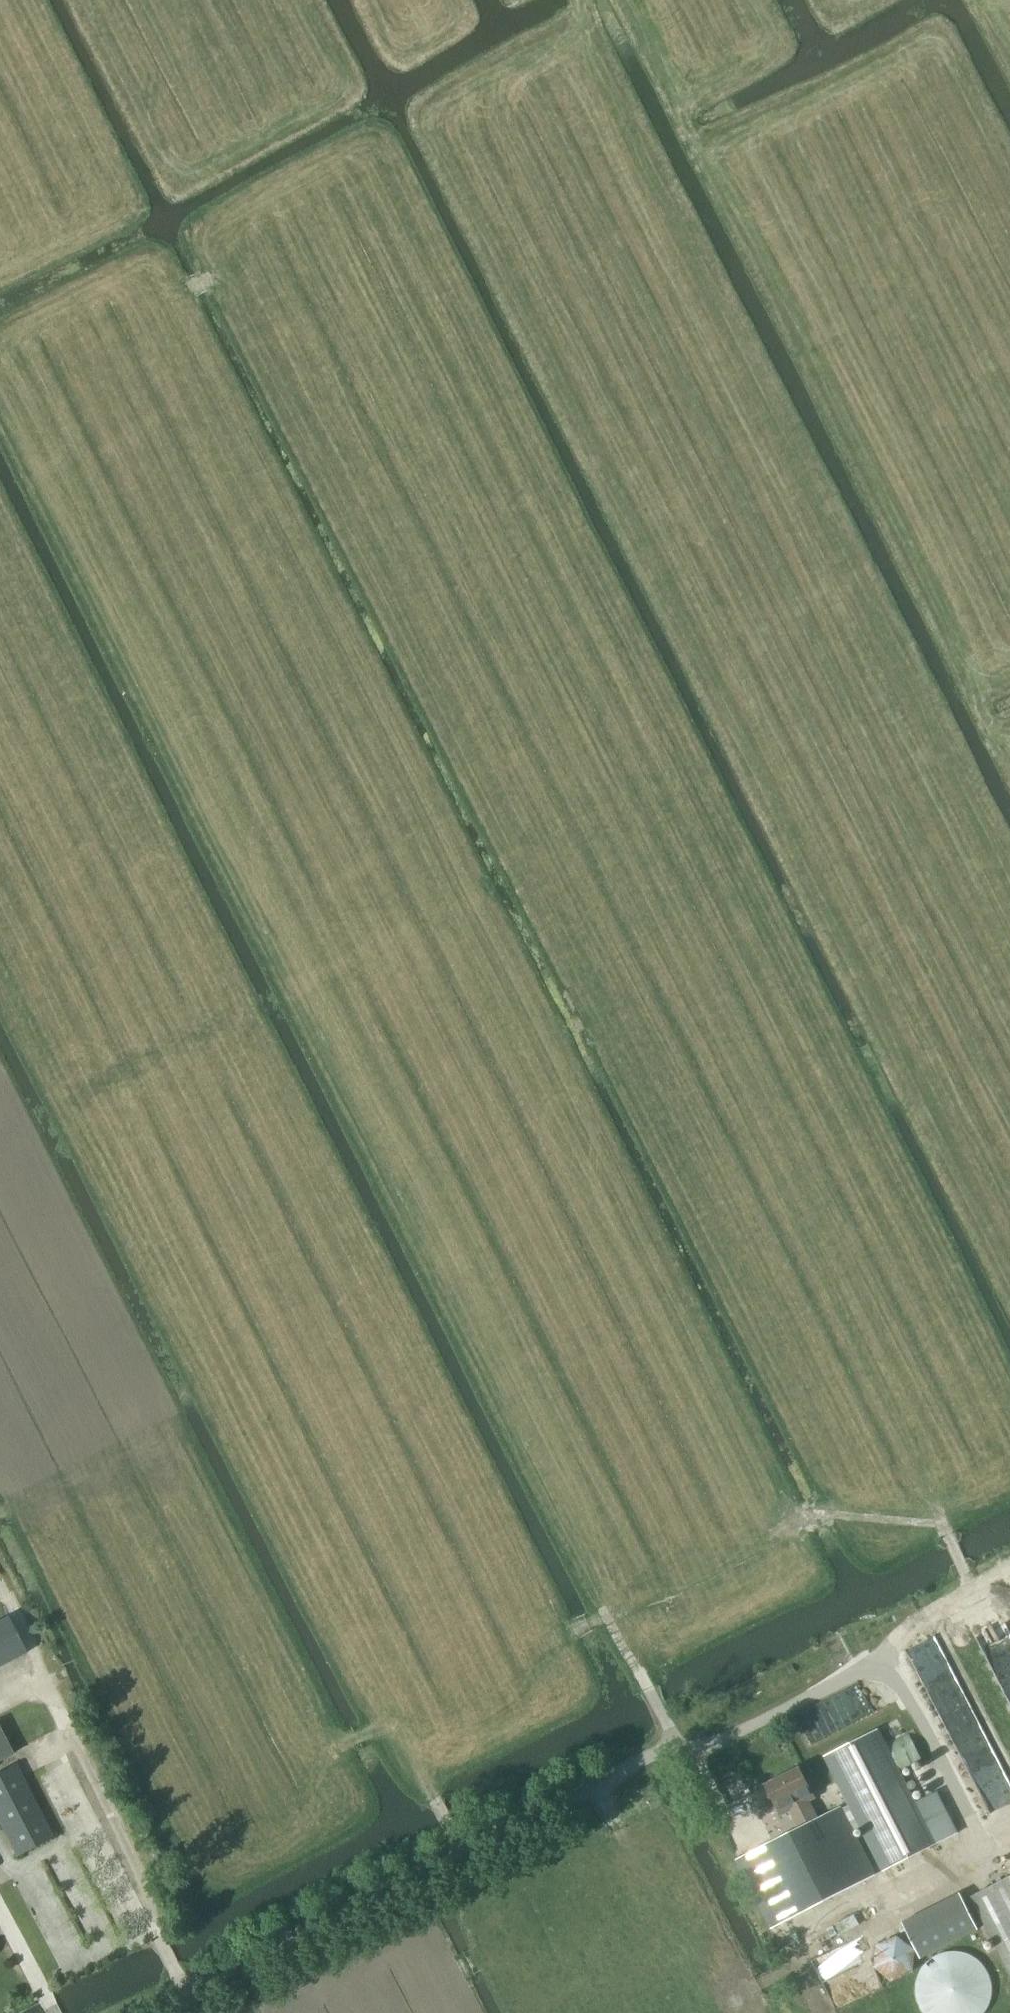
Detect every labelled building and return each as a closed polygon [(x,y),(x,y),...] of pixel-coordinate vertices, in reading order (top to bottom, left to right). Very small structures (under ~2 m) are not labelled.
[(25,1653),(7,1618),(0,1621),(0,1666),(25,1653)] [(936,1843),(891,1756),(878,1729),(824,1757),(849,1806),(842,1809),(841,1808),(819,1819),(809,1801),(815,1799),(799,1768),(766,1785),(782,1815),(790,1811),(799,1829),(737,1861),(771,1928),(876,1874),(853,1831),(861,1827),(883,1871),(936,1843)] [(13,1755),(0,1730),(0,1762),(13,1755)] [(52,1836),(16,1765),(0,1773),(0,1824),(16,1855),(52,1836)] [(972,1897),(1009,1971),(1009,1878),(972,1897)] [(991,1984),(990,1977),(988,1970),(984,1963),(979,1958),(974,1953),(967,1950),(960,1948),(953,1947),(946,1948),(939,1950),(933,1954),(927,1959),(923,1964),(919,1971),(917,1978),(917,1985),(917,1992),(920,1999),(923,2005),(928,2011),(931,2012),(977,2012),(980,2010),(985,2004),(988,1998),(990,1991),(991,1984)]
